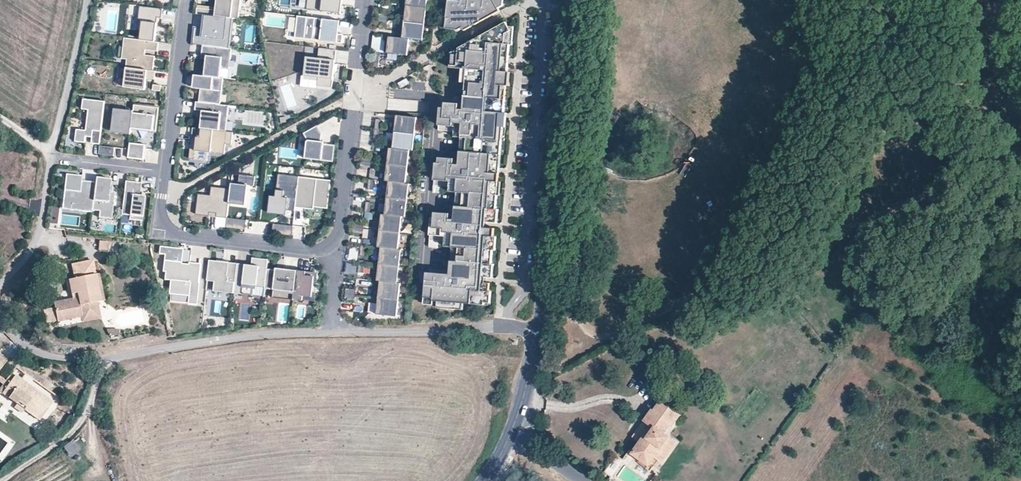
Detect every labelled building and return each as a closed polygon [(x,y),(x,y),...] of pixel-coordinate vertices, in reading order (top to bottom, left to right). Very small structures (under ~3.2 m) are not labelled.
[(215,7),(215,10),(196,8),(196,14),(205,15),(234,18),(238,19),(240,0),(216,0),(215,7)] [(307,9),(341,13),(342,0),(308,0),(307,9)] [(494,0),(449,0),(447,18),(455,19),(454,29),(458,30),(463,28),(464,30),(500,11),(499,8),(494,0)] [(504,0),(494,0),(499,8),(503,6),(504,0)] [(425,24),(427,7),(406,5),(404,21),(425,24)] [(161,18),(162,8),(140,6),(137,30),(141,31),(140,40),(154,42),(157,22),(154,22),(155,17),(161,18)] [(231,49),(234,18),(205,15),(204,28),(195,27),(193,44),(202,45),(231,49)] [(338,34),(340,20),(297,15),(295,37),(342,43),(343,34),(338,34)] [(454,29),(455,19),(447,18),(446,29),(454,29)] [(423,40),(425,24),(404,21),(402,38),(409,39),(423,40)] [(506,22),(464,45),(462,68),(467,69),(465,83),(472,83),(470,110),(463,109),(458,109),(444,108),(440,108),(438,130),(454,131),(455,122),(462,123),(461,137),(471,138),(470,151),(460,151),(459,160),(459,164),(438,162),(436,162),(434,185),(443,186),(450,186),(451,177),(458,178),(456,192),(463,193),(461,220),(454,219),(449,219),(434,217),(431,217),(429,240),(439,241),(445,241),(452,242),(452,247),(459,247),(458,261),(455,260),(454,274),(450,274),(450,270),(443,269),(442,274),(426,272),(424,297),(433,298),(433,301),(437,301),(437,307),(452,309),(452,302),(463,303),(484,305),(484,303),(485,291),(489,291),(490,283),(480,282),(481,277),(488,278),(489,264),(492,264),(493,250),(489,249),(490,236),(494,236),(495,228),(485,227),(486,222),(493,223),(494,209),(496,209),(498,196),(498,195),(494,195),(495,182),(499,182),(500,167),(493,166),(495,154),(501,154),(502,140),(498,140),(500,127),(504,127),(504,118),(499,118),(500,113),(505,113),(507,86),(504,86),(505,72),(508,72),(509,64),(504,63),(505,58),(510,59),(511,45),(511,44),(507,44),(508,33),(511,31),(510,29),(506,22)] [(374,51),(380,52),(381,35),(373,34),(371,51),(374,51)] [(402,38),(389,36),(387,53),(407,55),(409,39),(402,38)] [(157,51),(158,42),(154,42),(140,40),(124,38),(121,59),(126,59),(126,68),(153,71),(154,56),(144,55),(145,50),(157,51)] [(229,69),(231,49),(202,45),(201,55),(206,56),(205,59),(203,75),(219,77),(220,68),(229,69)] [(462,68),(464,45),(451,52),(451,54),(450,68),(462,68)] [(332,87),(336,50),(319,48),(318,58),(306,56),(304,76),(318,77),(317,85),(332,87)] [(154,79),(155,71),(153,71),(126,68),(124,87),(145,90),(146,78),(154,79)] [(203,75),(193,74),(192,87),(199,88),(198,102),(220,104),(223,78),(219,77),(203,75)] [(406,78),(398,82),(400,87),(408,82),(406,78)] [(465,83),(463,109),(470,110),(472,83),(465,83)] [(100,144),(105,100),(83,98),(82,108),(88,109),(86,130),(76,128),(75,141),(85,142),(86,136),(92,137),(91,143),(100,144)] [(201,111),(199,128),(225,131),(228,105),(220,104),(198,102),(195,101),(194,110),(201,111)] [(134,110),(131,128),(156,131),(159,107),(134,104),(134,110)] [(131,128),(134,110),(114,108),(112,126),(131,129),(131,128)] [(229,108),(230,119),(238,119),(238,108),(229,108)] [(375,129),(376,119),(377,113),(364,111),(362,128),(375,129)] [(506,127),(507,114),(505,113),(500,113),(499,118),(504,118),(504,127),(506,127)] [(415,134),(417,117),(397,115),(395,131),(415,134)] [(455,122),(454,131),(454,137),(461,137),(462,123),(455,122)] [(304,133),(307,140),(305,158),(333,162),(335,145),(327,144),(324,144),(324,142),(321,141),(322,133),(318,125),(304,133)] [(232,132),(225,131),(199,128),(196,128),(195,137),(195,141),(190,140),(188,159),(204,161),(205,152),(223,154),(224,144),(230,145),(232,132)] [(373,140),(375,129),(362,128),(360,144),(373,146),(373,140)] [(413,150),(415,134),(395,131),(393,148),(409,150),(413,150)] [(470,151),(471,138),(461,137),(460,151),(470,151)] [(130,142),(128,157),(144,159),(145,144),(130,142)] [(113,156),(114,147),(99,146),(99,154),(113,156)] [(407,167),(409,150),(393,148),(389,148),(387,164),(407,167)] [(405,183),(407,167),(387,164),(385,181),(389,181),(405,183)] [(295,208),(299,176),(278,174),(276,190),(284,191),(283,197),(276,196),(274,209),(295,211),(295,208)] [(92,211),(95,184),(81,182),(82,177),(66,175),(63,200),(70,201),(69,211),(92,214),(92,211)] [(244,206),(247,186),(253,186),(254,176),(238,175),(237,184),(230,183),(229,190),(228,204),(244,206)] [(329,197),(331,180),(299,176),(295,208),(303,209),(303,205),(314,206),(324,208),(326,197),(329,197)] [(451,177),(450,186),(449,192),(456,192),(458,178),(451,177)] [(407,200),(409,184),(405,183),(389,181),(387,198),(407,200)] [(140,197),(141,193),(139,192),(140,184),(124,183),(120,216),(128,217),(128,221),(141,223),(144,198),(140,197)] [(112,220),(115,193),(112,193),(112,186),(111,186),(95,184),(92,211),(100,212),(99,219),(112,220)] [(443,193),(443,186),(434,185),(433,192),(443,193)] [(215,218),(226,219),(228,204),(229,190),(210,188),(209,196),(197,195),(194,216),(208,217),(208,213),(215,214),(215,218)] [(463,193),(456,192),(454,216),(454,219),(461,220),(463,193)] [(405,217),(407,200),(387,198),(385,214),(402,216),(405,217)] [(69,211),(70,201),(63,200),(62,210),(69,211)] [(400,233),(402,216),(385,214),(381,214),(379,230),(400,233)] [(244,231),(245,221),(226,219),(225,229),(244,231)] [(292,237),(293,226),(273,224),(272,234),(292,237)] [(398,249),(400,233),(379,230),(377,247),(381,247),(398,249)] [(108,243),(99,242),(99,251),(107,252),(108,243)] [(182,250),(161,247),(160,255),(164,255),(163,262),(181,264),(182,250)] [(349,259),(358,260),(359,248),(350,247),(349,259)] [(398,249),(381,247),(379,264),(399,266),(401,250),(398,249)] [(459,247),(452,247),(450,270),(450,274),(454,274),(455,260),(458,261),(459,247)] [(253,296),(254,286),(265,287),(267,270),(268,260),(252,258),(251,266),(251,271),(245,270),(245,268),(237,267),(233,294),(253,296)] [(358,272),(360,262),(346,260),(344,277),(358,278),(358,272)] [(233,294),(237,267),(237,264),(221,262),(220,265),(217,264),(217,262),(209,261),(206,281),(214,282),(213,291),(233,294)] [(57,322),(80,318),(91,316),(89,305),(97,303),(100,303),(93,262),(71,266),(73,280),(69,281),(72,295),(76,294),(77,299),(73,301),(54,304),(55,308),(57,322)] [(196,306),(198,284),(197,284),(199,265),(188,264),(187,269),(183,268),(183,265),(181,265),(181,264),(163,262),(162,273),(165,273),(164,281),(170,281),(168,295),(170,295),(169,303),(196,306)] [(397,283),(399,266),(379,264),(377,280),(380,281),(397,283)] [(294,296),(297,271),(281,269),(281,271),(275,271),(267,270),(265,287),(264,289),(273,290),(272,298),(293,301),(293,300),(294,296)] [(41,276),(30,270),(22,283),(32,290),(41,276)] [(297,271),(294,296),(312,298),(314,273),(297,271)] [(398,300),(400,283),(397,283),(380,281),(378,297),(398,300)] [(396,316),(398,300),(378,297),(376,314),(396,316)] [(81,324),(100,320),(98,311),(97,303),(89,305),(91,316),(80,318),(81,324)] [(46,324),(57,322),(55,308),(43,311),(46,324)] [(110,337),(119,334),(117,327),(108,330),(110,337)] [(53,402),(15,376),(9,384),(6,381),(3,385),(0,390),(0,397),(22,412),(24,409),(40,421),(53,402)] [(679,415),(660,401),(654,410),(652,409),(643,421),(650,426),(638,442),(630,453),(648,466),(660,449),(663,451),(672,438),(664,432),(670,425),(672,426),(679,415)] [(650,426),(643,421),(631,437),(638,442),(650,426)] [(676,441),(672,438),(663,451),(660,449),(648,466),(651,468),(657,460),(662,463),(676,441)] [(71,459),(82,451),(74,440),(63,448),(71,459)]
